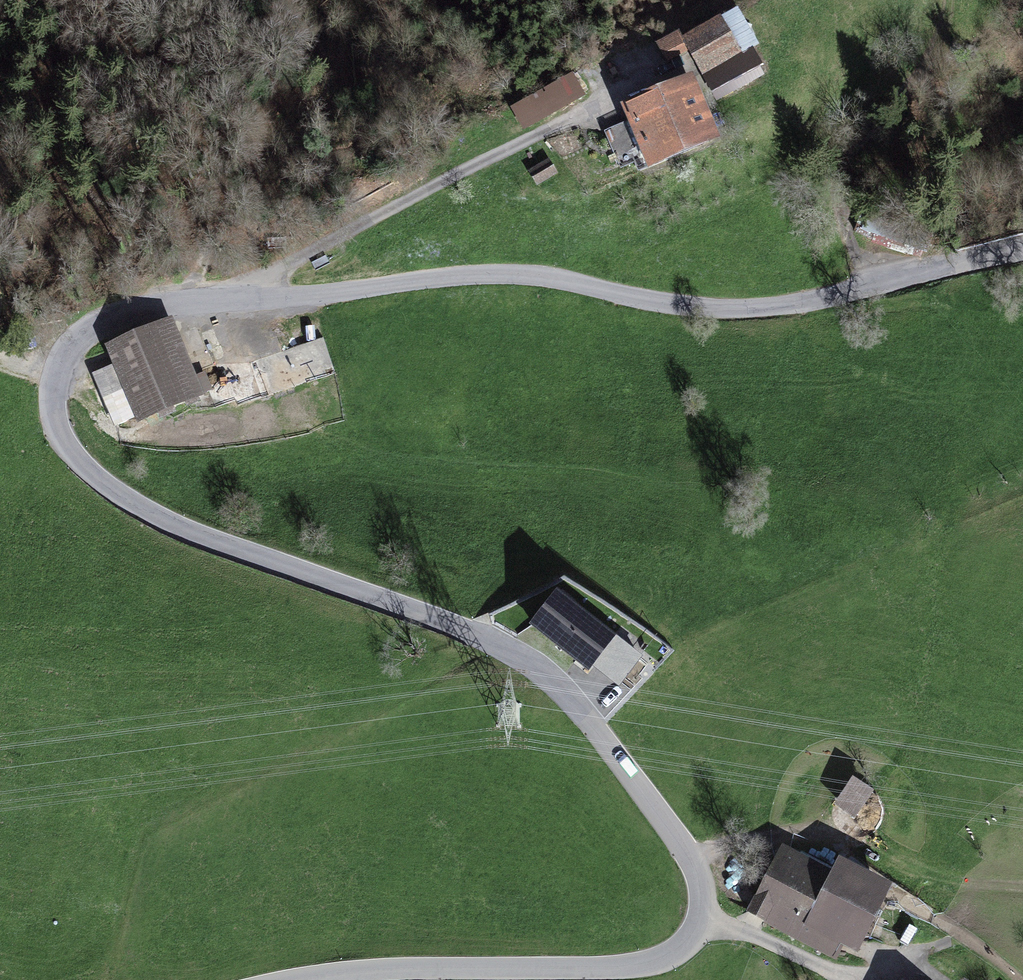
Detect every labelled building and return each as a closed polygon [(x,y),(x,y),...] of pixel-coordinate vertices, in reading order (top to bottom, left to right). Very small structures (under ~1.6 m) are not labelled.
[(737,4),(721,14),(742,50),(752,45),(758,41),(737,4)] [(720,12),(681,34),(689,49),(702,72),(742,50),(721,14),(720,12)] [(689,49),(681,34),(678,28),(656,40),(667,61),(689,49)] [(742,50),(702,72),(717,99),(766,71),(752,45),(742,50)] [(693,67),(619,98),(628,119),(604,129),(620,167),(635,160),(639,169),(722,133),(693,67)] [(573,70),(510,105),(524,129),(586,93),(573,70)] [(549,156),(528,169),(537,184),(558,172),(549,156)] [(172,313),(105,341),(114,362),(136,415),(138,420),(205,393),(172,313)] [(136,415),(114,362),(92,371),(115,425),(136,415)] [(644,652),(557,584),(528,622),(588,668),(592,663),(619,684),(644,652)] [(853,773),(834,802),(856,816),(875,788),(853,773)] [(830,865),(782,840),(747,908),(766,919),(764,923),(836,960),(845,943),(859,951),(896,878),(839,848),(830,865)]
